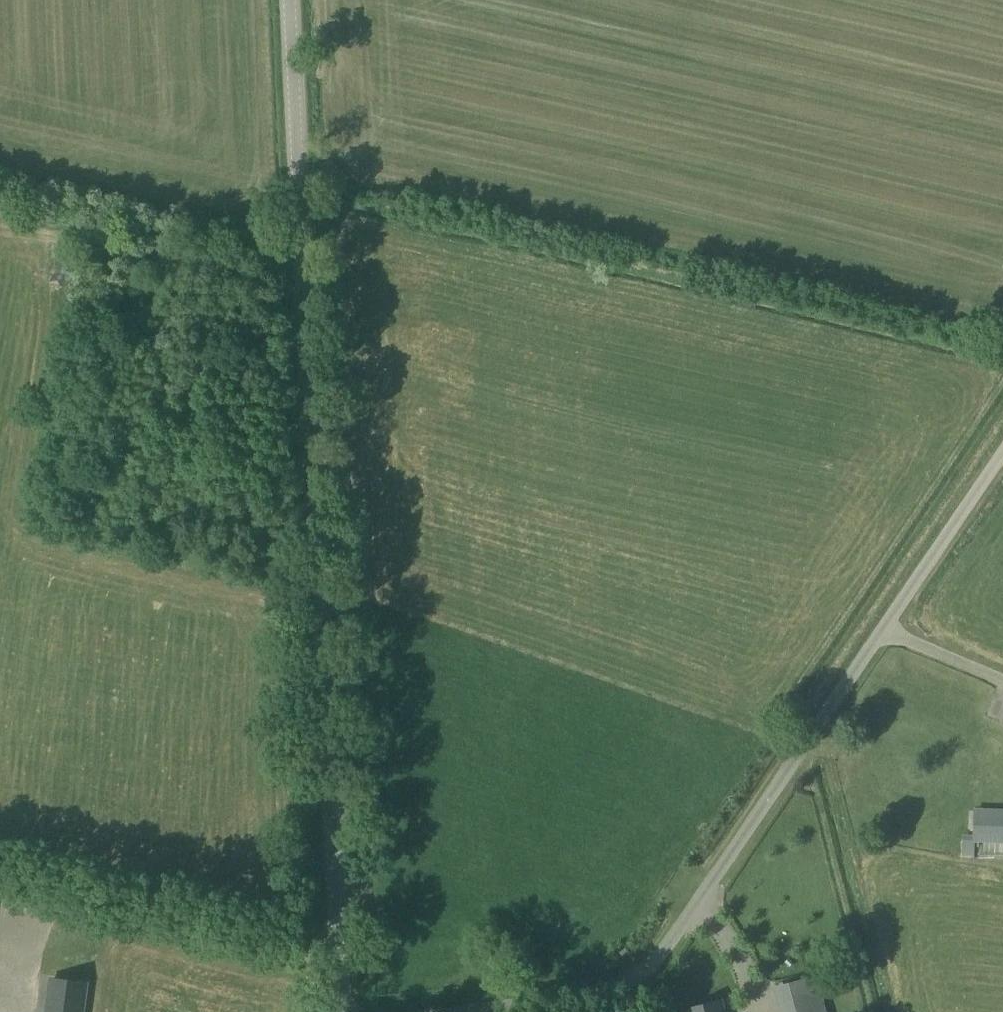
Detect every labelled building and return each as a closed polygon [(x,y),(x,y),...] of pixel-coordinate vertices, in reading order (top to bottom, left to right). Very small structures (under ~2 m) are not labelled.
[(973,808),(972,837),(962,837),(962,856),(974,856),(974,843),(1002,844),(1002,809),(973,808)] [(622,959),(629,954),(624,948),(618,953),(622,959)] [(779,983),(786,1011),(827,1011),(817,974),(779,983)] [(47,1011),(82,1011),(86,981),(52,977),(47,1011)] [(723,1003),(687,1011),(726,1011),(723,1003)]
